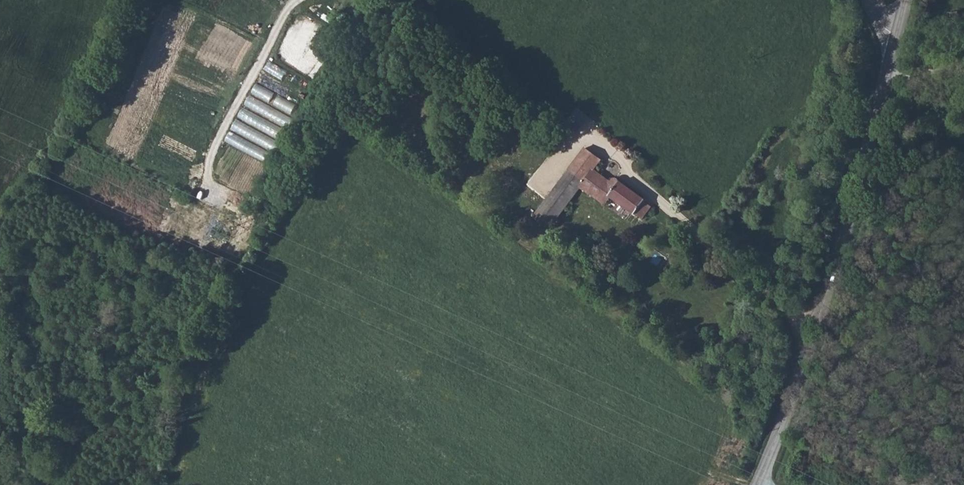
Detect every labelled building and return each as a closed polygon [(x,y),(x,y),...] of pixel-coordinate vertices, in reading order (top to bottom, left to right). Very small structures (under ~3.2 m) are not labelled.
[(644,220),(653,208),(618,180),(619,178),(616,176),(608,183),(602,179),(604,175),(595,168),(600,160),(585,148),(536,218),(551,229),(580,188),(586,192),(593,183),(604,191),(613,198),(644,220)] [(593,183),(586,192),(597,200),(604,191),(593,183)] [(604,191),(597,200),(606,206),(613,198),(604,191)]
